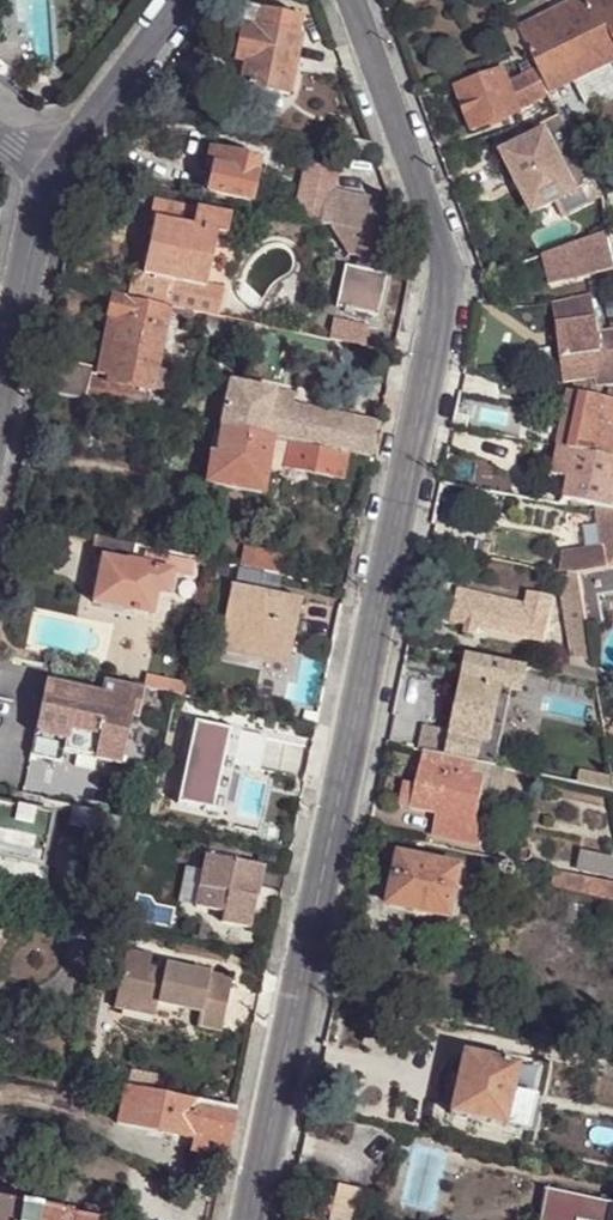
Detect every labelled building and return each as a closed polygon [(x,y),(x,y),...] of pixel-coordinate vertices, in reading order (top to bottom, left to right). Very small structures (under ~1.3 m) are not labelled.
[(528,51),(538,69),(550,94),(612,62),(612,0),(574,0),(566,4),(569,11),(543,23),(540,17),(518,28),(528,51)] [(566,4),(540,17),(543,23),(569,11),(566,4)] [(244,7),(240,25),(295,36),(298,18),(244,7)] [(507,25),(521,54),(528,51),(518,28),(514,21),(507,25)] [(245,53),(243,63),(239,85),(288,95),(299,37),(295,36),(240,25),(235,51),(245,53)] [(232,60),(243,63),(245,53),(235,51),(232,60)] [(502,69),(455,87),(472,129),(518,111),(502,69)] [(538,69),(507,82),(518,111),(551,97),(550,94),(538,69)] [(543,135),(506,153),(536,212),(594,182),(561,116),(560,115),(538,127),(543,135)] [(372,154),(369,143),(344,137),(342,147),(372,154)] [(207,168),(215,169),(219,152),(211,150),(207,168)] [(215,169),(210,193),(250,201),(259,161),(219,152),(215,169)] [(202,192),(210,193),(215,169),(207,168),(202,192)] [(329,225),(381,236),(367,197),(326,188),(320,223),(329,225)] [(605,217),(602,198),(590,200),(592,221),(605,217)] [(129,285),(126,299),(168,308),(198,314),(204,282),(214,234),(223,236),(228,215),(154,199),(150,219),(153,219),(143,273),(132,271),(130,285),(129,285)] [(586,223),(590,240),(608,234),(605,217),(592,221),(586,223)] [(380,262),(385,237),(381,236),(329,225),(344,255),(355,257),(352,269),(343,267),(335,309),(377,317),(384,275),(373,273),(375,261),(380,262)] [(590,240),(556,252),(563,270),(577,266),(579,266),(577,261),(602,252),(602,248),(609,247),(608,236),(608,234),(590,240)] [(612,268),(609,247),(602,248),(602,252),(577,261),(579,266),(577,266),(580,275),(612,268)] [(604,279),(610,308),(612,308),(612,278),(604,279)] [(204,282),(198,314),(199,314),(204,315),(229,321),(236,289),(204,282)] [(113,296),(111,296),(97,367),(55,359),(48,391),(84,399),(103,404),(114,406),(146,413),(150,392),(151,392),(152,389),(155,372),(168,308),(126,299),(113,296)] [(597,335),(599,334),(597,316),(564,320),(567,357),(579,356),(598,354),(597,337),(597,335)] [(327,342),(362,349),(366,328),(331,321),(327,342)] [(599,334),(597,335),(597,337),(598,354),(599,356),(612,354),(612,333),(599,334)] [(602,379),(599,356),(598,354),(579,356),(567,357),(571,382),(601,379),(602,379)] [(599,356),(602,379),(601,379),(602,387),(612,386),(612,354),(599,356)] [(163,373),(155,372),(152,389),(159,391),(163,390),(167,387),(169,383),(169,379),(166,375),(163,373)] [(273,394),(228,384),(219,429),(221,429),(273,440),(290,444),(347,456),(368,461),(375,425),(291,407),(271,403),(273,394)] [(571,393),(559,449),(574,453),(612,462),(612,402),(571,393)] [(292,398),(273,394),(271,403),(291,407),(292,398)] [(266,469),(273,440),(221,429),(219,429),(213,458),(207,456),(202,484),(260,496),(266,469)] [(284,470),(290,444),(273,440),(266,469),(283,474),(284,470)] [(341,482),(347,456),(290,444),(284,470),(341,482)] [(574,453),(559,449),(554,470),(569,474),(574,453)] [(564,501),(597,507),(612,511),(612,510),(612,462),(574,453),(569,474),(565,493),(564,501)] [(569,474),(554,470),(550,490),(565,493),(569,474)] [(565,577),(576,580),(612,572),(612,511),(597,507),(603,548),(561,554),(565,577)] [(129,559),(132,545),(97,537),(93,558),(102,560),(124,565),(124,563),(128,563),(129,559)] [(173,554),(132,545),(129,559),(170,567),(173,554)] [(243,569),(262,573),(266,554),(242,549),(238,568),(243,569)] [(262,573),(276,576),(279,557),(266,554),(262,573)] [(93,600),(92,603),(154,617),(159,594),(166,596),(171,575),(150,570),(151,568),(128,563),(124,563),(124,565),(102,560),(102,562),(93,600)] [(85,598),(93,600),(102,562),(93,561),(85,598)] [(259,587),(262,573),(243,569),(227,638),(293,652),(305,597),(259,587)] [(585,631),(603,629),(598,601),(612,598),(612,572),(576,580),(577,586),(579,599),(579,601),(585,631)] [(455,592),(453,601),(499,611),(501,601),(455,592)] [(499,611),(453,601),(447,624),(463,628),(461,637),(473,639),(475,631),(542,647),(553,600),(526,594),(523,607),(501,601),(499,611)] [(564,681),(596,689),(592,668),(585,631),(579,601),(579,599),(568,602),(571,619),(575,619),(581,650),(575,650),(579,665),(564,662),(559,680),(564,681)] [(468,657),(467,658),(525,671),(525,670),(468,657)] [(418,749),(424,750),(416,786),(412,807),(438,814),(477,822),(483,799),(487,779),(474,776),(477,763),(485,764),(495,767),(500,746),(488,743),(501,687),(513,690),(521,692),(525,671),(467,658),(464,680),(463,680),(453,729),(424,723),(418,749)] [(612,693),(612,676),(609,677),(600,674),(595,667),(592,668),(596,689),(597,693),(612,693)] [(144,688),(167,693),(169,682),(146,677),(144,688)] [(99,696),(46,683),(29,764),(61,771),(63,759),(120,771),(131,718),(137,719),(142,693),(102,683),(99,696)] [(513,690),(501,687),(488,743),(500,746),(513,690)] [(172,707),(174,695),(167,693),(164,706),(172,707)] [(597,693),(599,705),(600,713),(612,713),(612,693),(597,693)] [(188,698),(174,695),(172,707),(185,710),(188,698)] [(260,772),(266,739),(193,725),(178,806),(214,813),(223,765),(234,767),(260,772)] [(485,764),(477,763),(474,776),(487,779),(483,799),(502,803),(509,770),(496,767),(485,764)] [(225,815),(234,767),(223,765),(214,813),(225,815)] [(577,773),(575,785),(612,794),(610,780),(577,773)] [(400,805),(412,807),(416,786),(405,783),(400,805)] [(41,817),(44,803),(11,796),(8,809),(41,817)] [(41,869),(51,819),(41,817),(8,809),(0,807),(0,860),(41,869)] [(115,852),(122,820),(92,814),(90,826),(86,844),(88,844),(87,846),(114,852),(115,852)] [(486,825),(477,822),(438,814),(433,836),(481,847),(486,825)] [(580,851),(575,871),(612,880),(612,859),(580,851)] [(264,864),(206,853),(195,905),(223,911),(221,921),(251,927),(264,864)] [(388,905),(450,920),(461,871),(399,856),(388,905)] [(0,860),(0,880),(46,890),(50,871),(41,869),(0,860)] [(522,867),(493,860),(508,881),(519,878),(522,867)] [(554,875),(550,888),(580,896),(579,897),(612,905),(612,889),(554,875)] [(118,993),(157,1002),(201,1011),(198,1025),(222,1029),(232,976),(165,962),(165,967),(150,964),(153,953),(127,948),(118,993)] [(155,1014),(157,1002),(118,993),(115,1006),(155,1014)] [(516,1072),(517,1066),(499,1063),(462,1054),(448,1115),(504,1128),(511,1093),(516,1072)] [(519,1059),(517,1066),(516,1072),(540,1078),(543,1064),(519,1059)] [(540,1078),(516,1072),(511,1093),(536,1098),(540,1078)] [(235,1111),(125,1088),(117,1126),(190,1142),(188,1153),(196,1155),(216,1159),(225,1162),(235,1111)] [(536,1098),(511,1093),(504,1128),(528,1132),(536,1098)] [(215,1167),(216,1159),(196,1155),(193,1162),(215,1167)] [(338,1185),(329,1219),(332,1219),(354,1219),(362,1191),(338,1185)] [(546,1191),(540,1219),(612,1219),(612,1206),(546,1191)] [(75,1216),(75,1213),(0,1200),(0,1219),(74,1219),(75,1216)]
